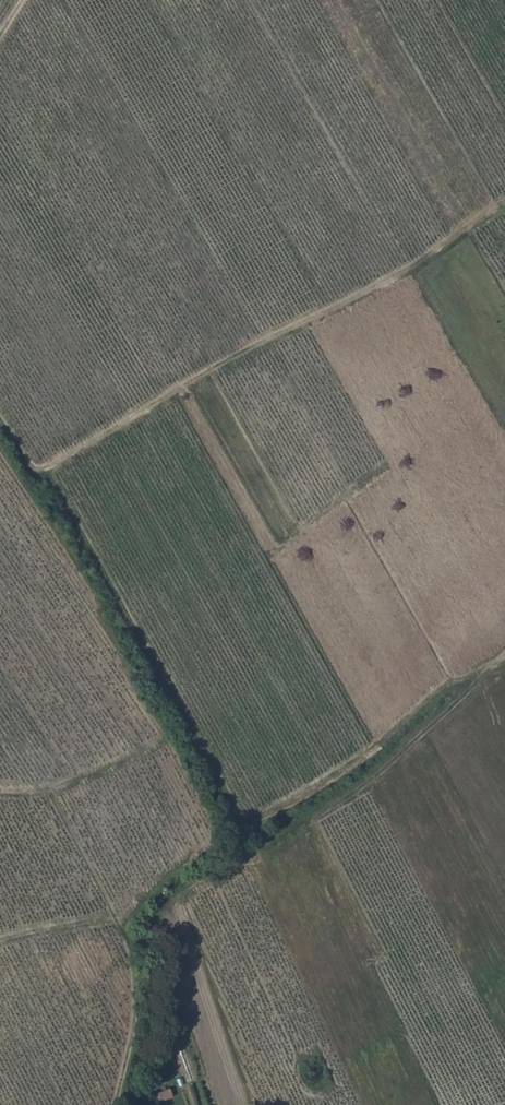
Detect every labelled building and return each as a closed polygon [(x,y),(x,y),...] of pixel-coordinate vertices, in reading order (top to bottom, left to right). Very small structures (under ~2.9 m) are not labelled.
[(174,1089),(160,1094),(163,1102),(177,1097),(174,1089)]
